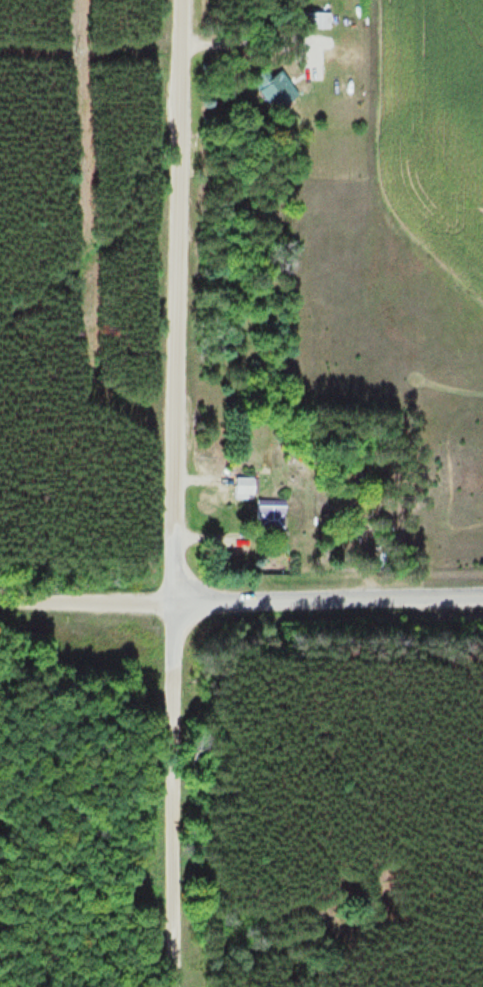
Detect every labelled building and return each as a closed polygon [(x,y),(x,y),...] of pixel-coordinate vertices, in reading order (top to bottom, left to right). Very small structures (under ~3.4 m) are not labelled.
[(301,27),(333,27),(333,11),(301,11),(301,27)] [(274,113),(301,98),(285,70),(272,77),(267,68),(254,76),(274,113)] [(256,477),(239,477),(239,494),(256,494),(256,477)] [(260,528),(289,528),(289,499),(260,499),(260,528)]
